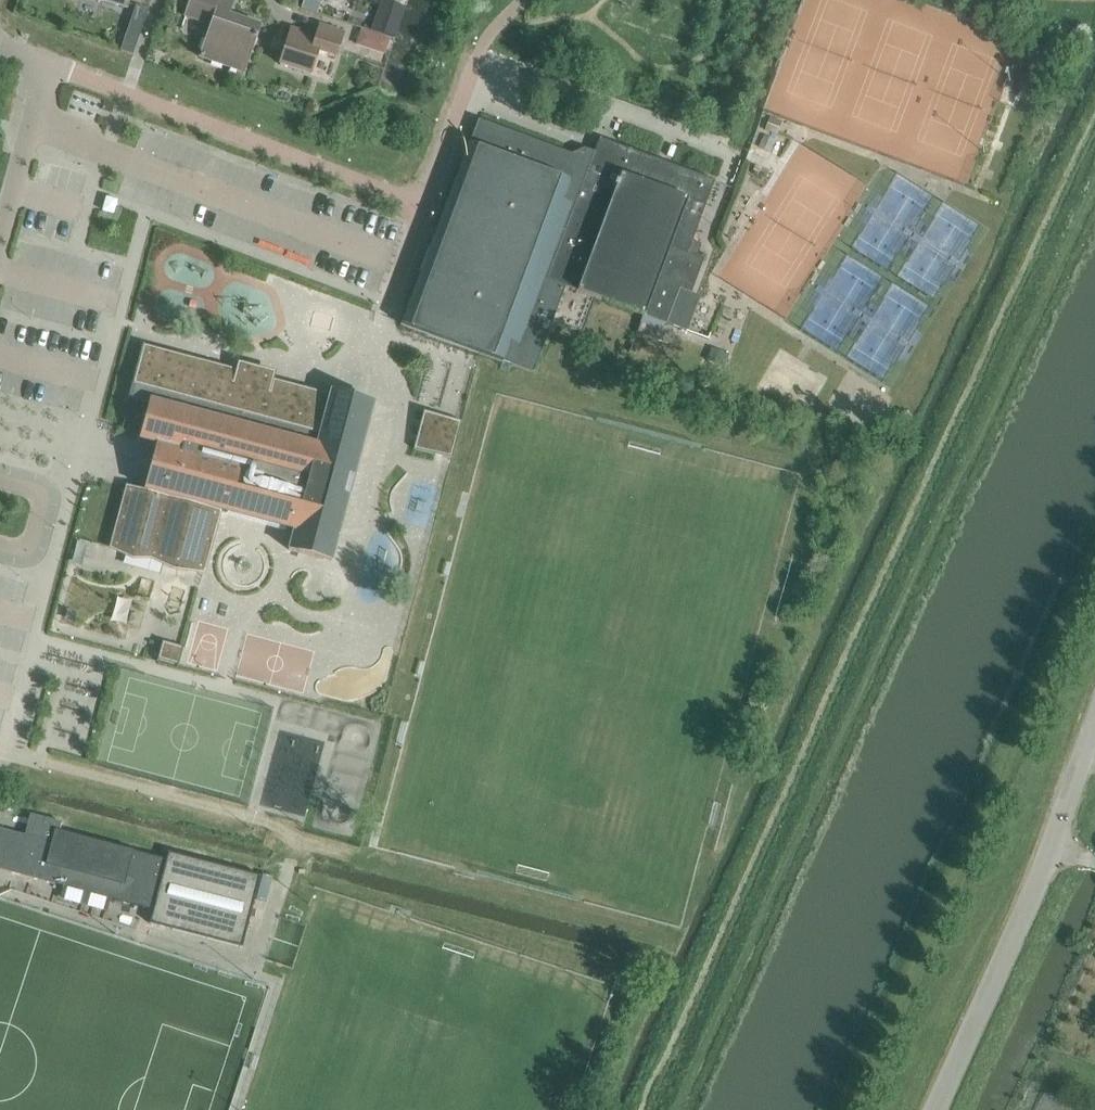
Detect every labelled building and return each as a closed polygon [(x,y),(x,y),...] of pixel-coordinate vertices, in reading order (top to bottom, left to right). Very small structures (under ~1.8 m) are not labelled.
[(244,73),(260,25),(228,14),(233,0),(191,0),(186,17),(212,26),(200,58),(244,73)] [(280,65),(311,75),(318,52),(334,57),(342,33),(321,26),(318,37),(291,28),(280,65)] [(126,34),(120,51),(133,55),(139,39),(126,34)] [(468,143),(401,325),(480,354),(533,374),(566,287),(644,316),(670,247),(687,254),(688,253),(715,181),(600,138),(593,156),(587,154),(578,157),(478,120),(470,143),(468,143)] [(103,211),(114,214),(116,205),(117,200),(107,198),(103,211)] [(670,247),(644,316),(662,323),(675,287),(691,294),(704,259),(688,253),(687,254),(670,247)] [(142,345),(135,372),(129,397),(150,403),(140,441),(157,445),(154,455),(148,479),(145,491),(128,486),(111,547),(111,548),(125,551),(125,548),(152,556),(151,558),(163,562),(164,559),(191,566),(190,569),(203,572),(204,572),(220,511),(294,530),(289,550),(331,561),(374,402),(359,399),(351,396),(342,394),(333,392),(331,391),(330,396),(273,381),(274,377),(247,369),(246,374),(235,371),(144,346),(144,344),(143,344),(142,345)] [(423,412),(413,450),(451,460),(461,421),(424,411),(423,412)] [(157,661),(158,662),(158,660),(177,666),(177,667),(178,667),(178,666),(184,647),(183,647),(182,648),(179,647),(163,643),(164,641),(163,641),(162,643),(161,646),(161,647),(157,661)] [(158,858),(59,831),(61,822),(45,818),(39,839),(24,835),(0,828),(0,870),(144,908),(153,910),(149,924),(242,948),(261,876),(168,852),(166,860),(158,858)]
